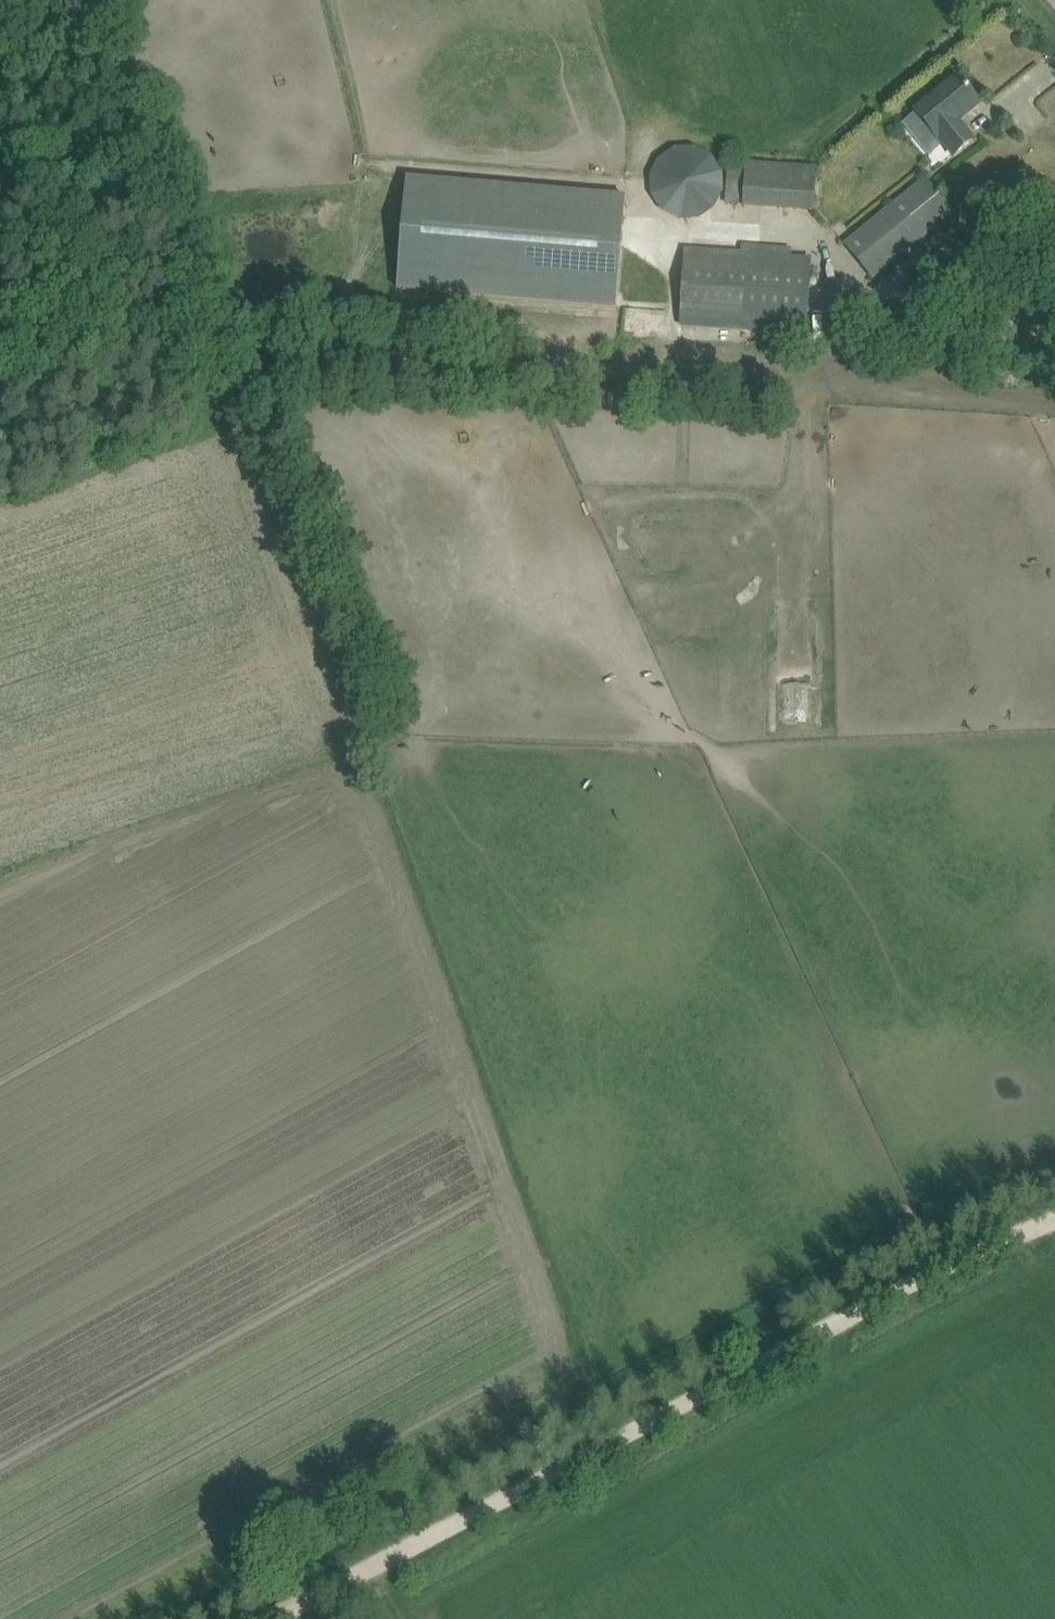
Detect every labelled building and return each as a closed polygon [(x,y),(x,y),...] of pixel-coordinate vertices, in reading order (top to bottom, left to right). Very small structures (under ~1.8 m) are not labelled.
[(939,138),(954,156),(974,140),(959,122),(981,104),(958,77),(916,111),(938,139),(939,138)] [(694,149),(676,150),(661,160),(653,176),(654,195),(664,210),(680,218),(699,217),(714,207),(722,191),(721,172),(711,157),(694,149)] [(727,171),(726,206),(817,208),(818,164),(745,163),(745,171),(727,171)] [(628,193),(408,178),(400,290),(620,306),(628,193)] [(926,179),(846,245),(873,279),(954,213),(926,179)] [(752,245),(751,255),(687,251),(682,326),(806,334),(811,259),(770,256),(770,246),(752,245)]
